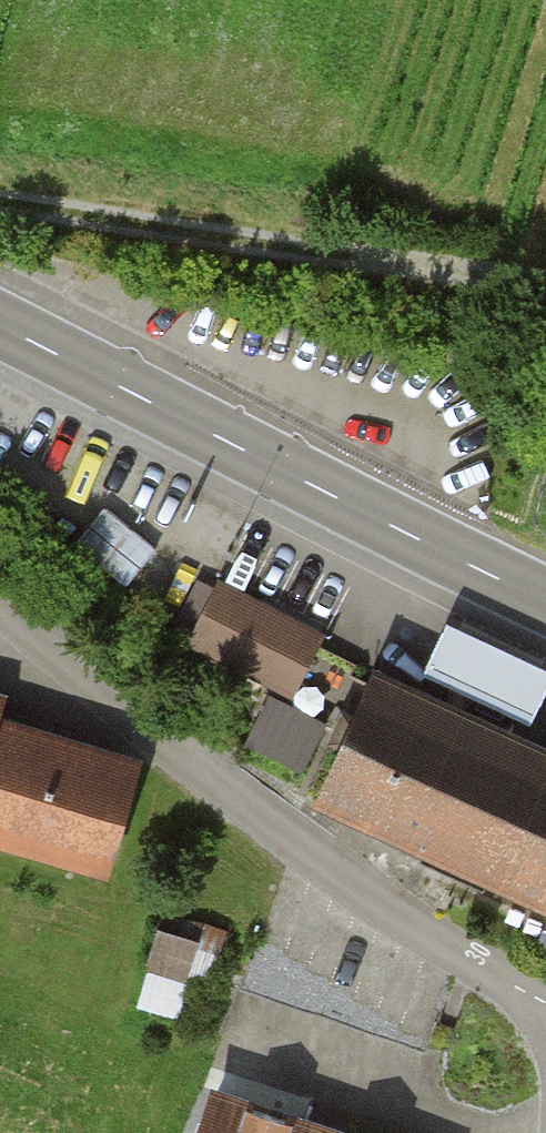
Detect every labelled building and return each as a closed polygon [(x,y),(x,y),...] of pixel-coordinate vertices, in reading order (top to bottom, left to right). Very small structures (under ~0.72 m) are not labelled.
[(316,630),(212,582),(181,647),(285,696),(316,630)] [(359,656),(301,783),(297,791),(545,905),(545,742),(517,728),(409,679),(359,656)] [(100,872),(133,753),(0,717),(0,844),(100,872)] [(164,911),(144,997),(184,1006),(204,920),(164,911)] [(201,1082),(183,1132),(344,1132),(201,1082)]
